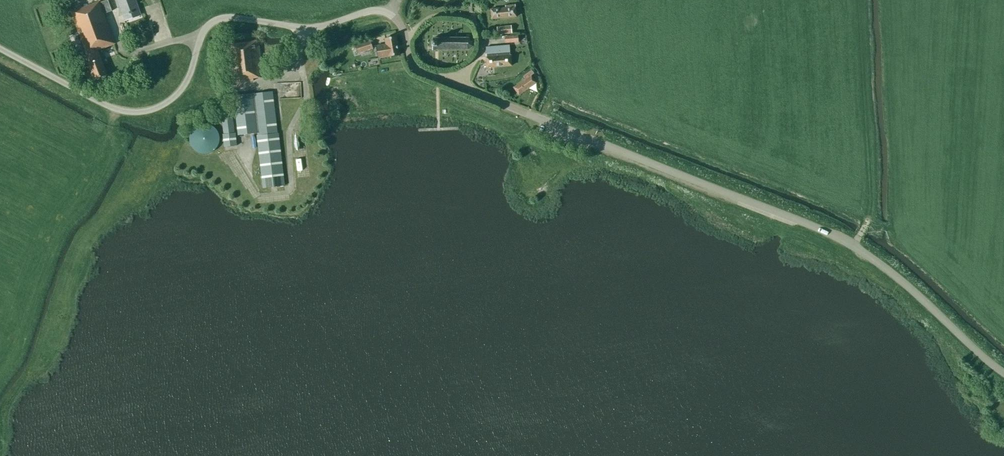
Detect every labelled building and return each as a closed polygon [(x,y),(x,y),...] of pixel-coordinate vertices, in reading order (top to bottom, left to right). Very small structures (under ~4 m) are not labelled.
[(104,14),(112,11),(108,0),(107,0),(100,3),(91,6),(91,5),(71,12),(90,63),(88,63),(94,80),(107,75),(98,50),(115,44),(104,14)] [(123,15),(139,9),(135,0),(117,0),(123,15)] [(491,9),(492,19),(516,16),(515,5),(505,6),(506,8),(491,9)] [(511,25),(497,27),(498,35),(512,33),(511,25)] [(505,36),(505,43),(519,42),(518,35),(505,36)] [(385,39),(386,44),(378,46),(381,58),(400,55),(397,37),(385,39)] [(469,49),(473,47),(474,46),(473,46),(473,42),(474,42),(473,41),(469,38),(468,38),(462,38),(461,38),(433,38),(433,42),(433,47),(432,51),(434,51),(434,50),(440,50),(441,50),(446,50),(447,50),(453,50),(454,50),(461,50),(462,50),(468,50),(469,50),(469,49)] [(357,54),(373,48),(371,40),(355,45),(357,54)] [(262,77),(262,75),(268,74),(267,64),(261,65),(258,41),(227,44),(232,83),(235,83),(235,85),(238,85),(237,83),(254,81),(253,78),(262,77)] [(487,51),(484,51),(484,58),(486,58),(487,68),(511,66),(510,56),(509,56),(509,47),(487,49),(487,51)] [(514,87),(519,95),(536,83),(531,75),(534,73),(532,70),(523,77),(525,80),(514,87)] [(277,133),(272,91),(253,94),(258,133),(258,135),(257,135),(264,188),(284,186),(278,133),(277,133)] [(233,96),(238,135),(258,133),(253,94),(233,96)] [(237,146),(235,133),(234,133),(232,113),(222,114),(224,134),(223,135),(224,147),(237,146)] [(207,124),(205,124),(202,124),(199,125),(197,126),(195,127),(193,129),(191,131),(190,134),(190,136),(189,139),(190,141),(190,144),(191,146),(193,149),(195,150),(197,152),(199,153),(202,154),(205,154),(207,154),(210,153),(212,152),(214,150),(216,149),(218,146),(219,144),(219,141),(220,139),(219,136),(219,134),(218,131),(216,129),(214,127),(212,126),(210,125),(207,124)]
